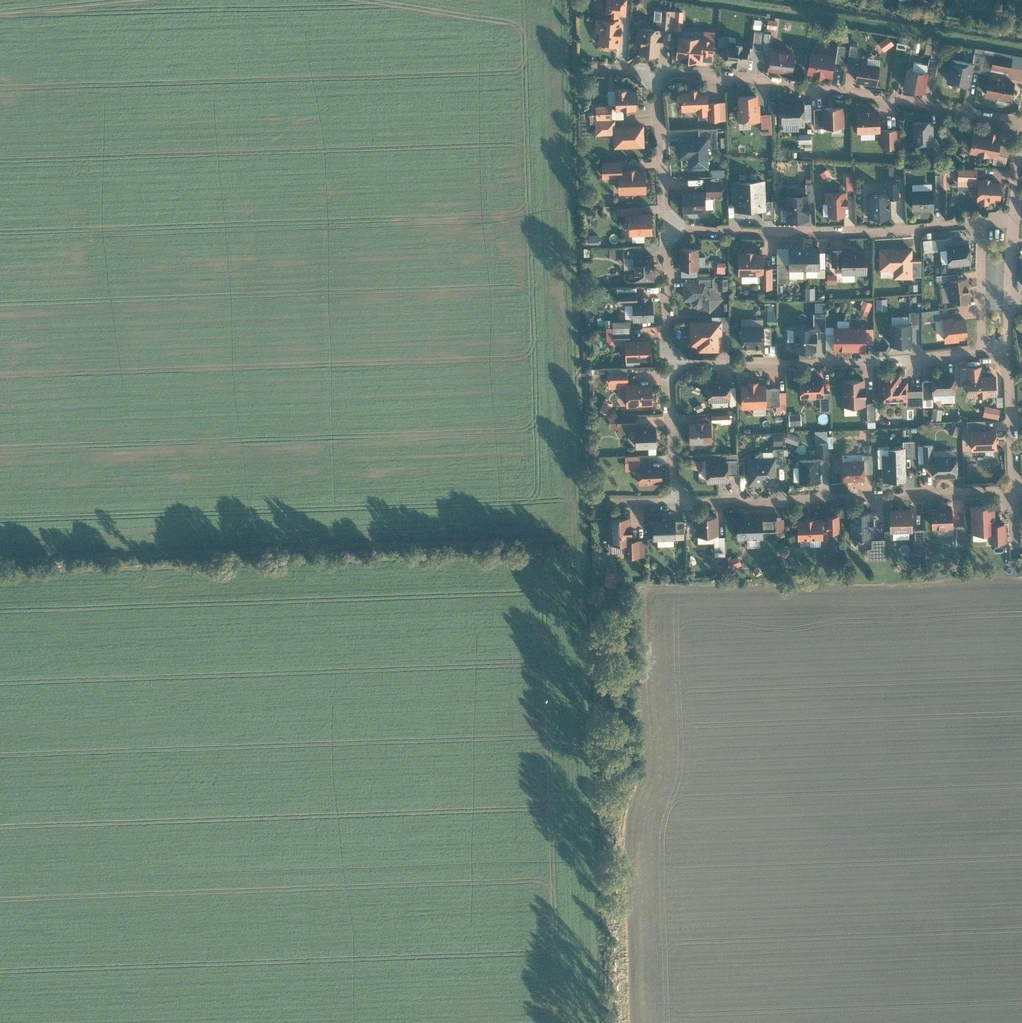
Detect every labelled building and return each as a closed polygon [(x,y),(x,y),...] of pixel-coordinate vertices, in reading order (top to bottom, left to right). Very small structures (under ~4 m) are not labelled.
[(598,42),(616,42),(617,16),(625,16),(625,0),(608,0),(608,14),(598,14),(598,42)] [(681,10),(657,9),(656,28),(661,28),(680,29),(681,10)] [(777,18),(768,17),(767,24),(776,26),(777,18)] [(661,28),(656,28),(641,27),(641,54),(661,55),(661,28)] [(754,30),(752,46),(767,48),(769,31),(754,30)] [(710,61),(712,33),(703,32),(703,36),(678,34),(676,58),(710,61)] [(879,41),(885,49),(895,42),(889,33),(879,41)] [(746,65),(748,43),(727,42),(725,63),(746,65)] [(844,61),(848,43),(839,42),(836,59),(844,61)] [(851,42),(849,59),(856,60),(858,43),(851,42)] [(772,52),(770,68),(792,70),(794,49),(779,47),(778,53),(772,52)] [(810,50),(808,72),(830,75),(833,52),(810,50)] [(1014,59),(995,55),(992,69),(1011,73),(1014,59)] [(975,65),(953,60),(949,82),(971,87),(975,65)] [(880,67),(859,64),(856,81),(877,85),(880,67)] [(930,73),(913,69),(909,89),(926,93),(930,73)] [(1005,73),(993,71),(987,96),(1013,101),(1017,82),(1004,79),(1005,73)] [(615,105),(635,105),(635,91),(628,91),(628,86),(614,87),(615,105)] [(706,90),(679,90),(679,109),(709,109),(709,118),(723,118),(723,99),(707,99),(706,90)] [(759,94),(738,95),(739,119),(761,118),(761,132),(771,131),(770,112),(759,112),(759,94)] [(781,102),(782,122),(805,121),(804,101),(781,102)] [(610,103),(595,104),(596,117),(610,116),(610,103)] [(844,126),(843,106),(814,107),(814,127),(844,126)] [(858,112),(858,131),(879,130),(878,112),(858,112)] [(615,118),(595,119),(596,133),(614,132),(615,146),(645,145),(643,124),(615,125),(615,118)] [(912,121),(913,142),(932,141),(932,154),(941,153),(940,135),(932,136),(932,121),(912,121)] [(698,137),(680,138),(680,155),(691,155),(691,166),(708,165),(707,144),(716,144),(715,128),(698,129),(698,137)] [(896,129),(882,129),(882,147),(897,146),(896,129)] [(998,133),(973,130),(970,153),(995,156),(994,160),(1005,162),(1007,143),(997,141),(998,133)] [(800,134),(801,143),(811,143),(810,133),(800,134)] [(620,161),(603,162),(603,177),(619,176),(620,191),(645,190),(644,169),(621,170),(620,161)] [(976,184),(976,169),(959,168),(959,183),(976,184)] [(944,173),(935,173),(935,191),(944,191),(944,173)] [(851,174),(843,174),(844,187),(852,187),(851,174)] [(1001,180),(978,179),(978,200),(1001,200),(1001,180)] [(683,189),(684,207),(704,206),(704,195),(723,194),(722,180),(706,181),(707,188),(683,189)] [(870,192),(870,215),(889,215),(889,195),(897,195),(897,180),(886,180),(887,192),(870,192)] [(762,181),(736,182),(737,206),(762,206),(763,217),(772,217),(772,199),(762,199),(762,181)] [(787,191),(787,218),(808,218),(807,200),(813,200),(813,182),(805,182),(805,190),(787,191)] [(912,185),(913,208),(934,208),(933,184),(912,185)] [(826,190),(827,214),(843,214),(843,190),(826,190)] [(629,214),(629,232),(650,232),(650,214),(629,214)] [(947,247),(948,262),(969,260),(967,243),(949,245),(949,238),(931,240),(932,249),(947,247)] [(697,247),(679,247),(680,274),(698,273),(697,247)] [(789,263),(789,268),(804,267),(804,247),(789,247),(789,263)] [(804,247),(804,267),(805,267),(819,267),(819,247),(804,247)] [(840,274),(865,273),(865,249),(834,250),(834,264),(840,264),(840,274)] [(911,249),(880,249),(880,268),(893,267),(894,275),(919,275),(919,258),(911,258),(911,249)] [(761,251),(739,252),(739,274),(761,274),(761,286),(772,286),(772,266),(761,266),(761,251)] [(634,254),(634,278),(653,278),(653,253),(634,254)] [(725,259),(716,260),(716,271),(725,271),(725,259)] [(970,297),(966,275),(947,278),(951,300),(970,297)] [(729,287),(728,276),(718,276),(719,288),(729,287)] [(684,282),(685,300),(698,300),(710,312),(723,298),(705,281),(684,282)] [(815,296),(815,285),(806,285),(807,297),(815,296)] [(617,290),(618,298),(637,297),(636,289),(617,290)] [(878,308),(888,308),(888,296),(877,296),(878,308)] [(865,298),(862,306),(871,309),(873,300),(865,298)] [(632,317),(653,316),(653,300),(632,301),(632,317)] [(839,300),(837,308),(846,310),(848,301),(839,300)] [(940,317),(938,308),(924,310),(926,319),(940,317)] [(890,319),(890,343),(911,343),(910,327),(919,327),(919,311),(909,311),(910,319),(890,319)] [(813,313),(813,324),(793,324),(793,350),(815,350),(814,328),(823,328),(822,313),(813,313)] [(967,337),(964,316),(942,319),(945,341),(967,337)] [(629,337),(628,318),(606,319),(607,338),(629,337)] [(721,319),(690,319),(690,341),(697,350),(721,350),(721,319)] [(740,324),(741,343),(771,342),(770,323),(740,324)] [(834,347),(847,347),(847,348),(850,348),(850,327),(837,327),(834,327),(834,347)] [(850,327),(850,348),(852,348),(852,347),(865,347),(865,342),(865,327),(850,327)] [(625,340),(626,359),(651,358),(651,339),(625,340)] [(968,366),(969,395),(996,394),(995,373),(982,374),(981,366),(968,366)] [(608,372),(609,385),(627,384),(627,371),(608,372)] [(880,374),(880,400),(906,400),(906,406),(922,405),(921,388),(907,388),(907,382),(900,382),(900,373),(880,374)] [(930,373),(931,393),(954,392),(953,373),(930,373)] [(822,377),(800,378),(800,396),(820,396),(821,410),(829,410),(829,392),(822,392),(822,377)] [(842,379),(843,405),(864,404),(864,378),(842,379)] [(728,380),(707,381),(708,404),(736,403),(736,385),(728,386),(728,380)] [(765,384),(741,385),(742,408),(753,408),(753,413),(766,412),(766,407),(775,406),(775,412),(786,412),(785,391),(778,391),(778,388),(765,388),(765,384)] [(652,385),(627,386),(628,404),(653,402),(652,385)] [(604,399),(601,409),(609,412),(612,402),(604,399)] [(1000,409),(985,405),(982,414),(998,418),(1000,409)] [(943,408),(933,407),(932,418),(941,419),(943,408)] [(713,411),(713,420),(733,420),(733,412),(713,411)] [(790,412),(790,424),(806,423),(805,411),(790,412)] [(635,432),(636,447),(656,446),(656,426),(637,426),(637,415),(609,416),(609,426),(618,426),(618,432),(635,432)] [(970,429),(971,451),(997,450),(997,429),(985,429),(984,421),(966,421),(966,429),(970,429)] [(690,423),(690,442),(712,441),(711,422),(690,423)] [(951,423),(949,431),(957,433),(959,425),(951,423)] [(790,431),(787,438),(797,443),(800,436),(790,431)] [(814,437),(816,456),(828,455),(827,436),(814,437)] [(882,451),(883,479),(906,479),(905,456),(911,456),(910,439),(902,439),(902,446),(890,446),(890,450),(882,451)] [(773,457),(748,458),(749,483),(776,482),(776,465),(783,465),(783,447),(773,448),(773,457)] [(706,463),(706,482),(728,481),(728,474),(737,473),(736,453),(726,454),(726,462),(706,463)] [(842,462),(843,482),(865,481),(865,473),(874,473),(873,454),(862,455),(863,461),(842,462)] [(640,470),(641,486),(661,485),(661,464),(638,465),(638,455),(625,455),(626,470),(640,470)] [(956,455),(931,456),(932,477),(957,476),(956,455)] [(693,457),(691,466),(700,468),(702,459),(693,457)] [(798,459),(799,482),(821,481),(820,458),(798,459)] [(994,505),(970,506),(971,532),(993,531),(994,541),(1006,541),(1006,523),(994,523),(994,505)] [(952,507),(931,507),(932,528),(952,527),(952,507)] [(912,509),(890,510),(890,532),(912,531),(912,509)] [(872,511),(850,512),(851,536),(872,535),(872,511)] [(718,515),(697,516),(698,540),(714,539),(715,554),(724,554),(723,535),(719,535),(718,515)] [(761,515),(736,516),(737,538),(763,537),(763,530),(776,530),(775,517),(761,517),(761,515)] [(839,515),(826,515),(827,532),(840,531),(839,515)] [(629,518),(610,519),(610,544),(625,543),(626,557),(644,556),(644,538),(629,539),(629,518)] [(673,518),(653,519),(654,539),(683,538),(683,520),(673,521),(673,518)] [(823,518),(798,519),(799,540),(823,539),(823,518)] [(963,526),(955,526),(956,544),(964,544),(963,526)] [(924,529),(914,529),(915,554),(925,554),(924,529)] [(885,538),(871,538),(871,548),(867,548),(868,559),(885,559),(885,538)] [(844,554),(834,549),(829,558),(840,563),(844,554)] [(961,552),(954,550),(952,556),(959,559),(961,552)] [(737,555),(726,559),(729,569),(740,564),(737,555)] [(618,573),(607,570),(604,581),(615,584),(618,573)]
